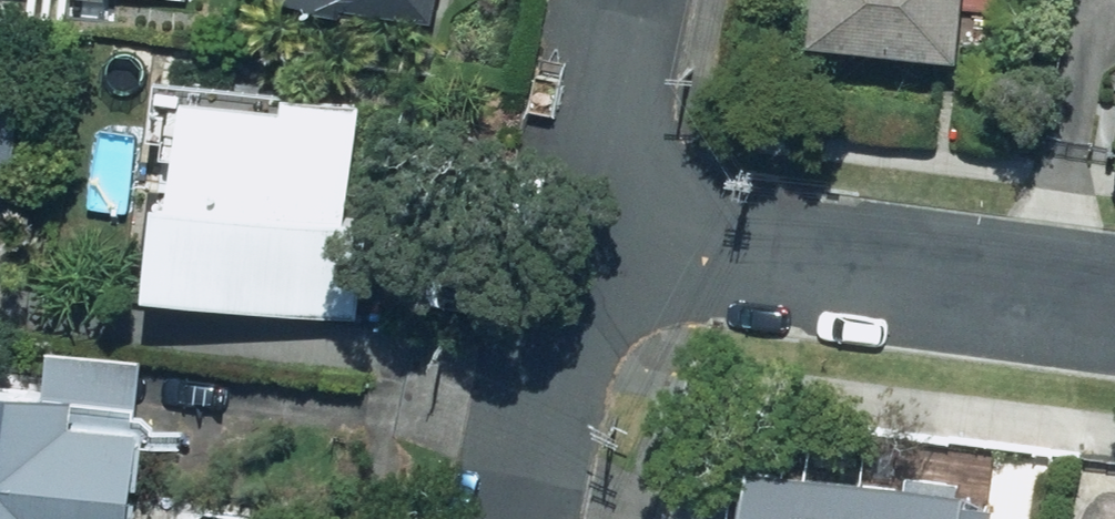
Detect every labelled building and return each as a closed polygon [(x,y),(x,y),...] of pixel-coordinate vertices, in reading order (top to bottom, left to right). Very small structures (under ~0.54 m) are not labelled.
[(450,23),(455,0),(351,0),(450,23)] [(976,41),(979,7),(1025,11),(1026,0),(828,0),(824,37),(976,41)] [(41,176),(50,53),(0,49),(0,173),(41,176)] [(186,181),(174,179),(163,282),(371,306),(384,200),(347,196),(359,94),(199,75),(186,181)] [(160,350),(58,340),(54,377),(35,375),(37,358),(3,355),(2,368),(0,368),(0,518),(143,518),(160,350)] [(754,473),(749,518),(997,518),(1000,487),(823,468),(822,480),(754,473)]
